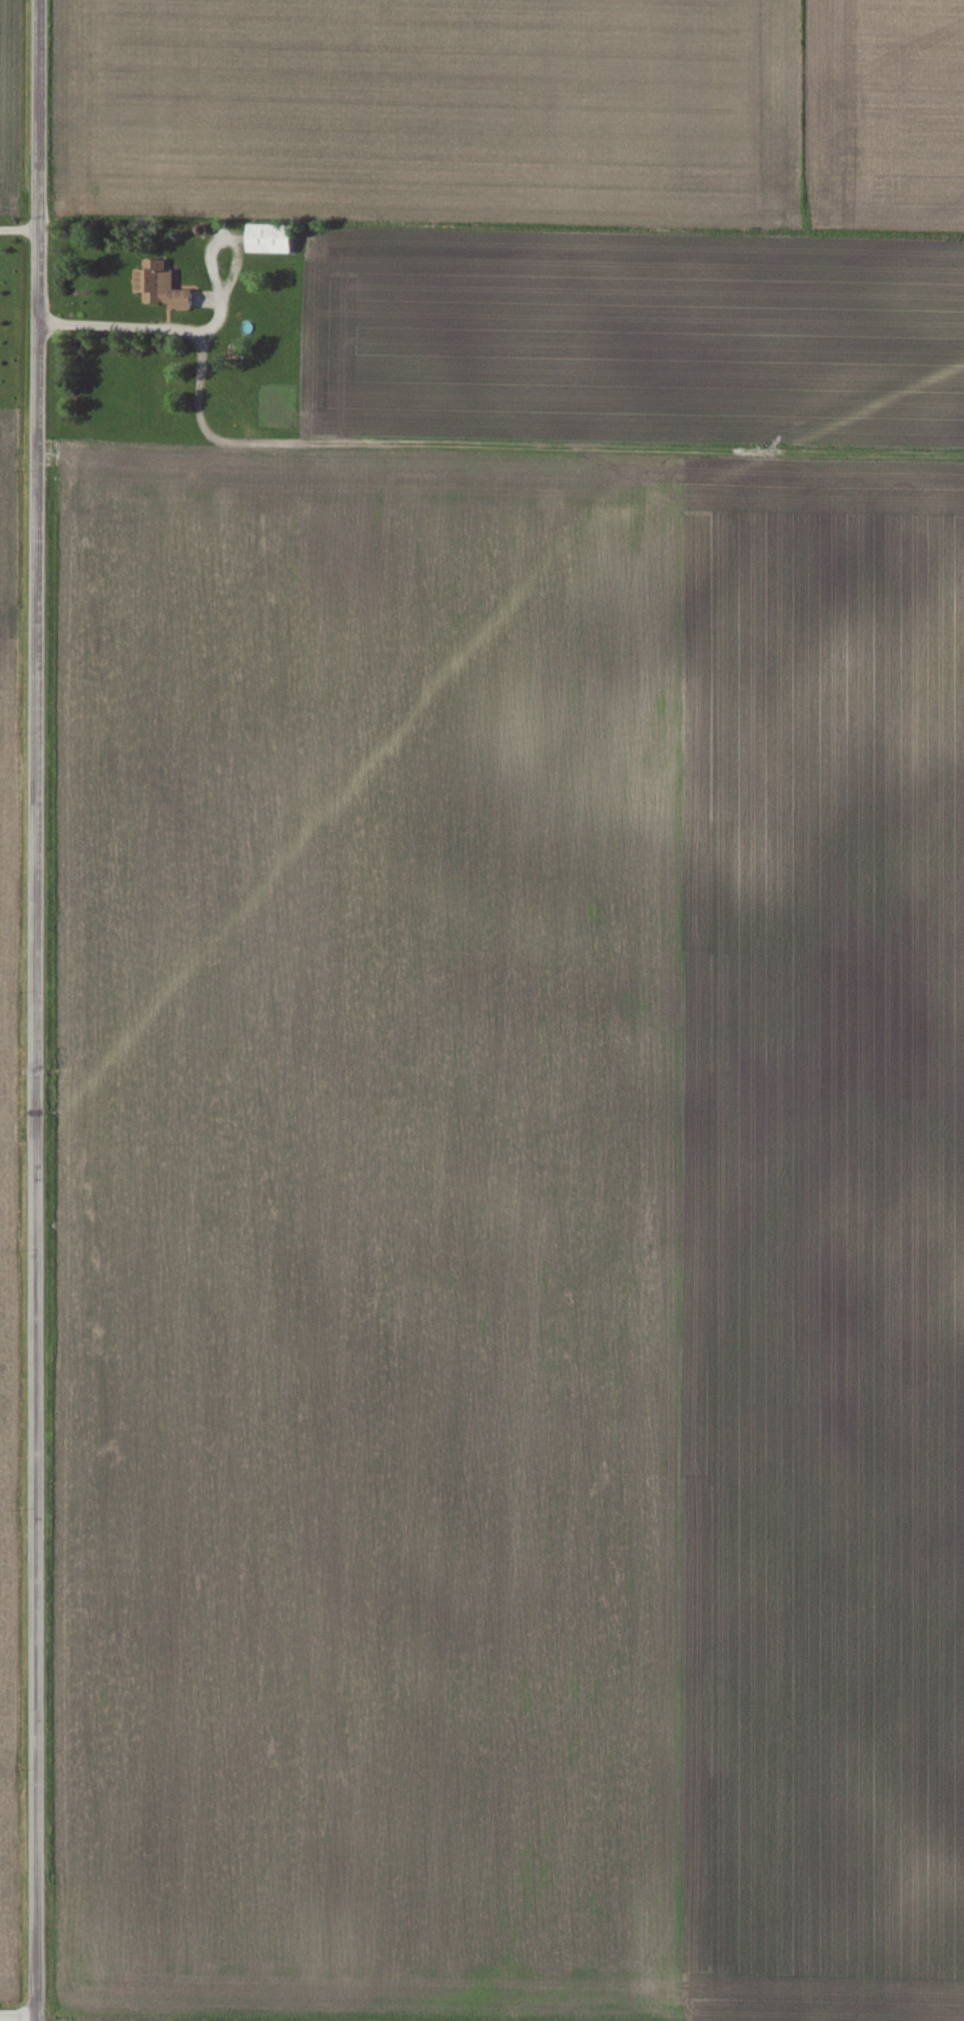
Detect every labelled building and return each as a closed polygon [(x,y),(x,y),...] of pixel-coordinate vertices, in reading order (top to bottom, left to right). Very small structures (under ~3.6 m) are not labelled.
[(296,253),(296,227),(252,226),(252,253),(296,253)]
